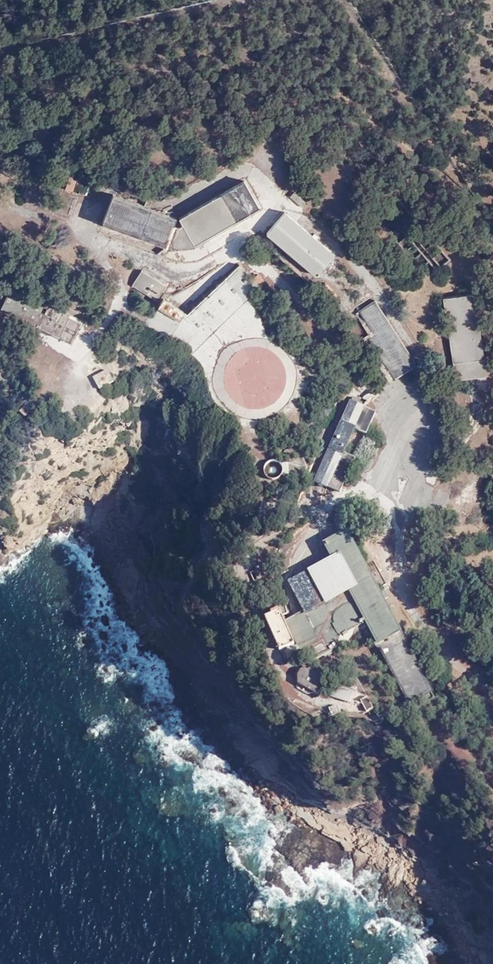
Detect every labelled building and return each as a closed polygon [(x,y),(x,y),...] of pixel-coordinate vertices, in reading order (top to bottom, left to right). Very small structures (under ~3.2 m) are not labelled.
[(66,188),(72,190),(75,180),(69,178),(66,188)] [(165,246),(193,243),(258,205),(244,180),(179,217),(181,223),(177,225),(173,224),(174,219),(112,195),(102,222),(165,246)] [(267,232),(316,273),(333,254),(284,213),(267,232)] [(166,342),(187,355),(264,281),(256,274),(252,279),(238,266),(188,315),(162,300),(157,308),(178,321),(166,342)] [(132,285),(155,301),(165,286),(141,270),(132,285)] [(318,290),(328,302),(337,294),(327,283),(318,290)] [(1,307),(69,343),(79,324),(10,289),(1,307)] [(88,308),(92,310),(100,295),(95,293),(88,308)] [(443,298),(456,378),(486,374),(474,294),(443,298)] [(337,302),(344,311),(348,307),(341,298),(337,302)] [(374,334),(368,338),(395,378),(416,363),(374,300),(359,310),(374,334)] [(92,377),(97,388),(113,381),(106,369),(92,377)] [(314,482),(339,493),(354,458),(344,453),(355,428),(366,433),(375,412),(350,399),(314,482)] [(18,411),(24,417),(29,411),(24,406),(18,411)] [(288,463),(280,464),(281,467),(281,471),(280,475),(288,474),(288,463)] [(278,611),(275,613),(278,617),(267,616),(264,618),(280,650),(283,649),(287,658),(299,653),(304,664),(336,650),(340,636),(367,623),(408,704),(419,699),(421,704),(433,699),(377,589),(354,545),(347,531),(323,544),(330,560),(288,582),(303,610),(284,621),(278,611)] [(362,540),(354,545),(377,589),(385,584),(362,540)] [(253,581),(262,577),(258,568),(257,566),(254,568),(255,571),(249,574),(253,581)] [(258,568),(262,577),(268,574),(264,566),(258,568)] [(278,617),(275,613),(271,604),(267,616),(278,617)] [(297,676),(318,689),(325,677),(302,665),(297,676)] [(324,703),(362,716),(364,710),(353,706),(357,693),(330,685),(324,703)]
